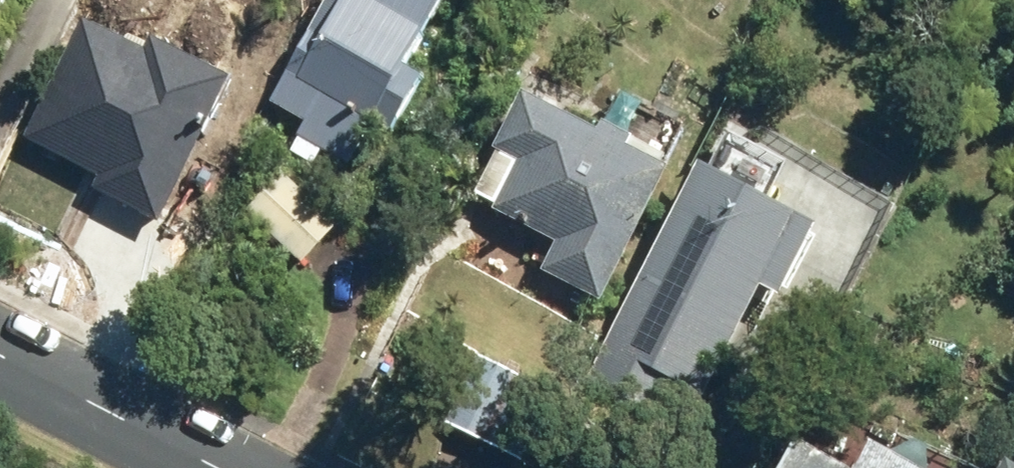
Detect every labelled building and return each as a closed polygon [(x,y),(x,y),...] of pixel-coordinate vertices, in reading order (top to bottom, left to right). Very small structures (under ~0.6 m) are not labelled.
[(13,0),(0,0),(0,25),(13,0)] [(343,9),(333,2),(269,106),(307,129),(299,142),(366,183),(428,82),(410,72),(454,0),(349,0),(343,9)] [(157,220),(230,74),(150,34),(143,48),(81,17),(21,136),(95,173),(89,186),(157,220)] [(602,312),(671,182),(523,105),(496,157),(519,169),(493,218),(556,252),(541,280),(602,312)] [(819,237),(699,174),(587,386),(655,422),(673,387),(705,404),(762,298),(781,308),(819,237)] [(248,218),(304,270),(341,229),(285,178),(248,218)] [(480,366),(446,430),(518,467),(552,405),(480,366)] [(793,445),(781,467),(835,467),(793,445)] [(865,448),(854,467),(903,467),(865,448)]
